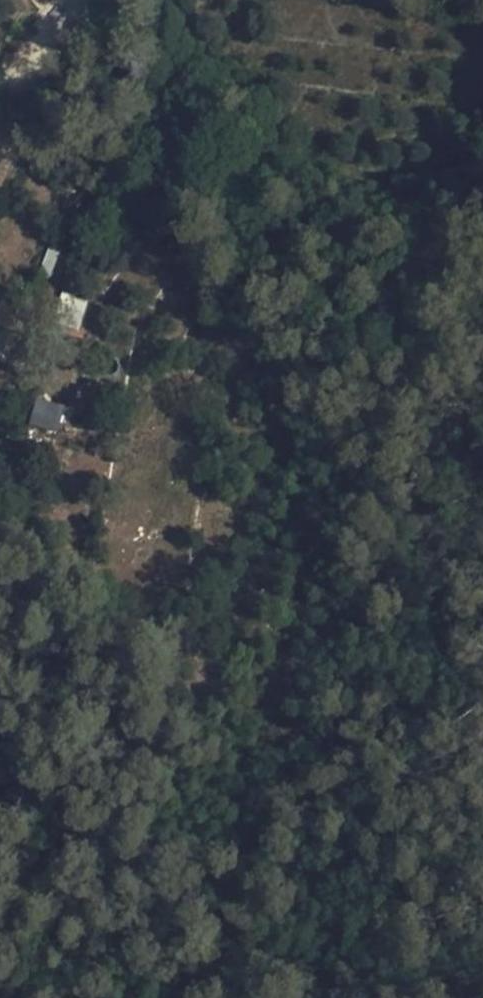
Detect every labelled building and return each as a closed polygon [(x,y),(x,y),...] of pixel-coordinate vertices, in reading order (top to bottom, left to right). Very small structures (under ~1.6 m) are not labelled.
[(17,379),(0,369),(0,404),(17,379)] [(36,397),(29,423),(57,430),(64,405),(36,397)]
